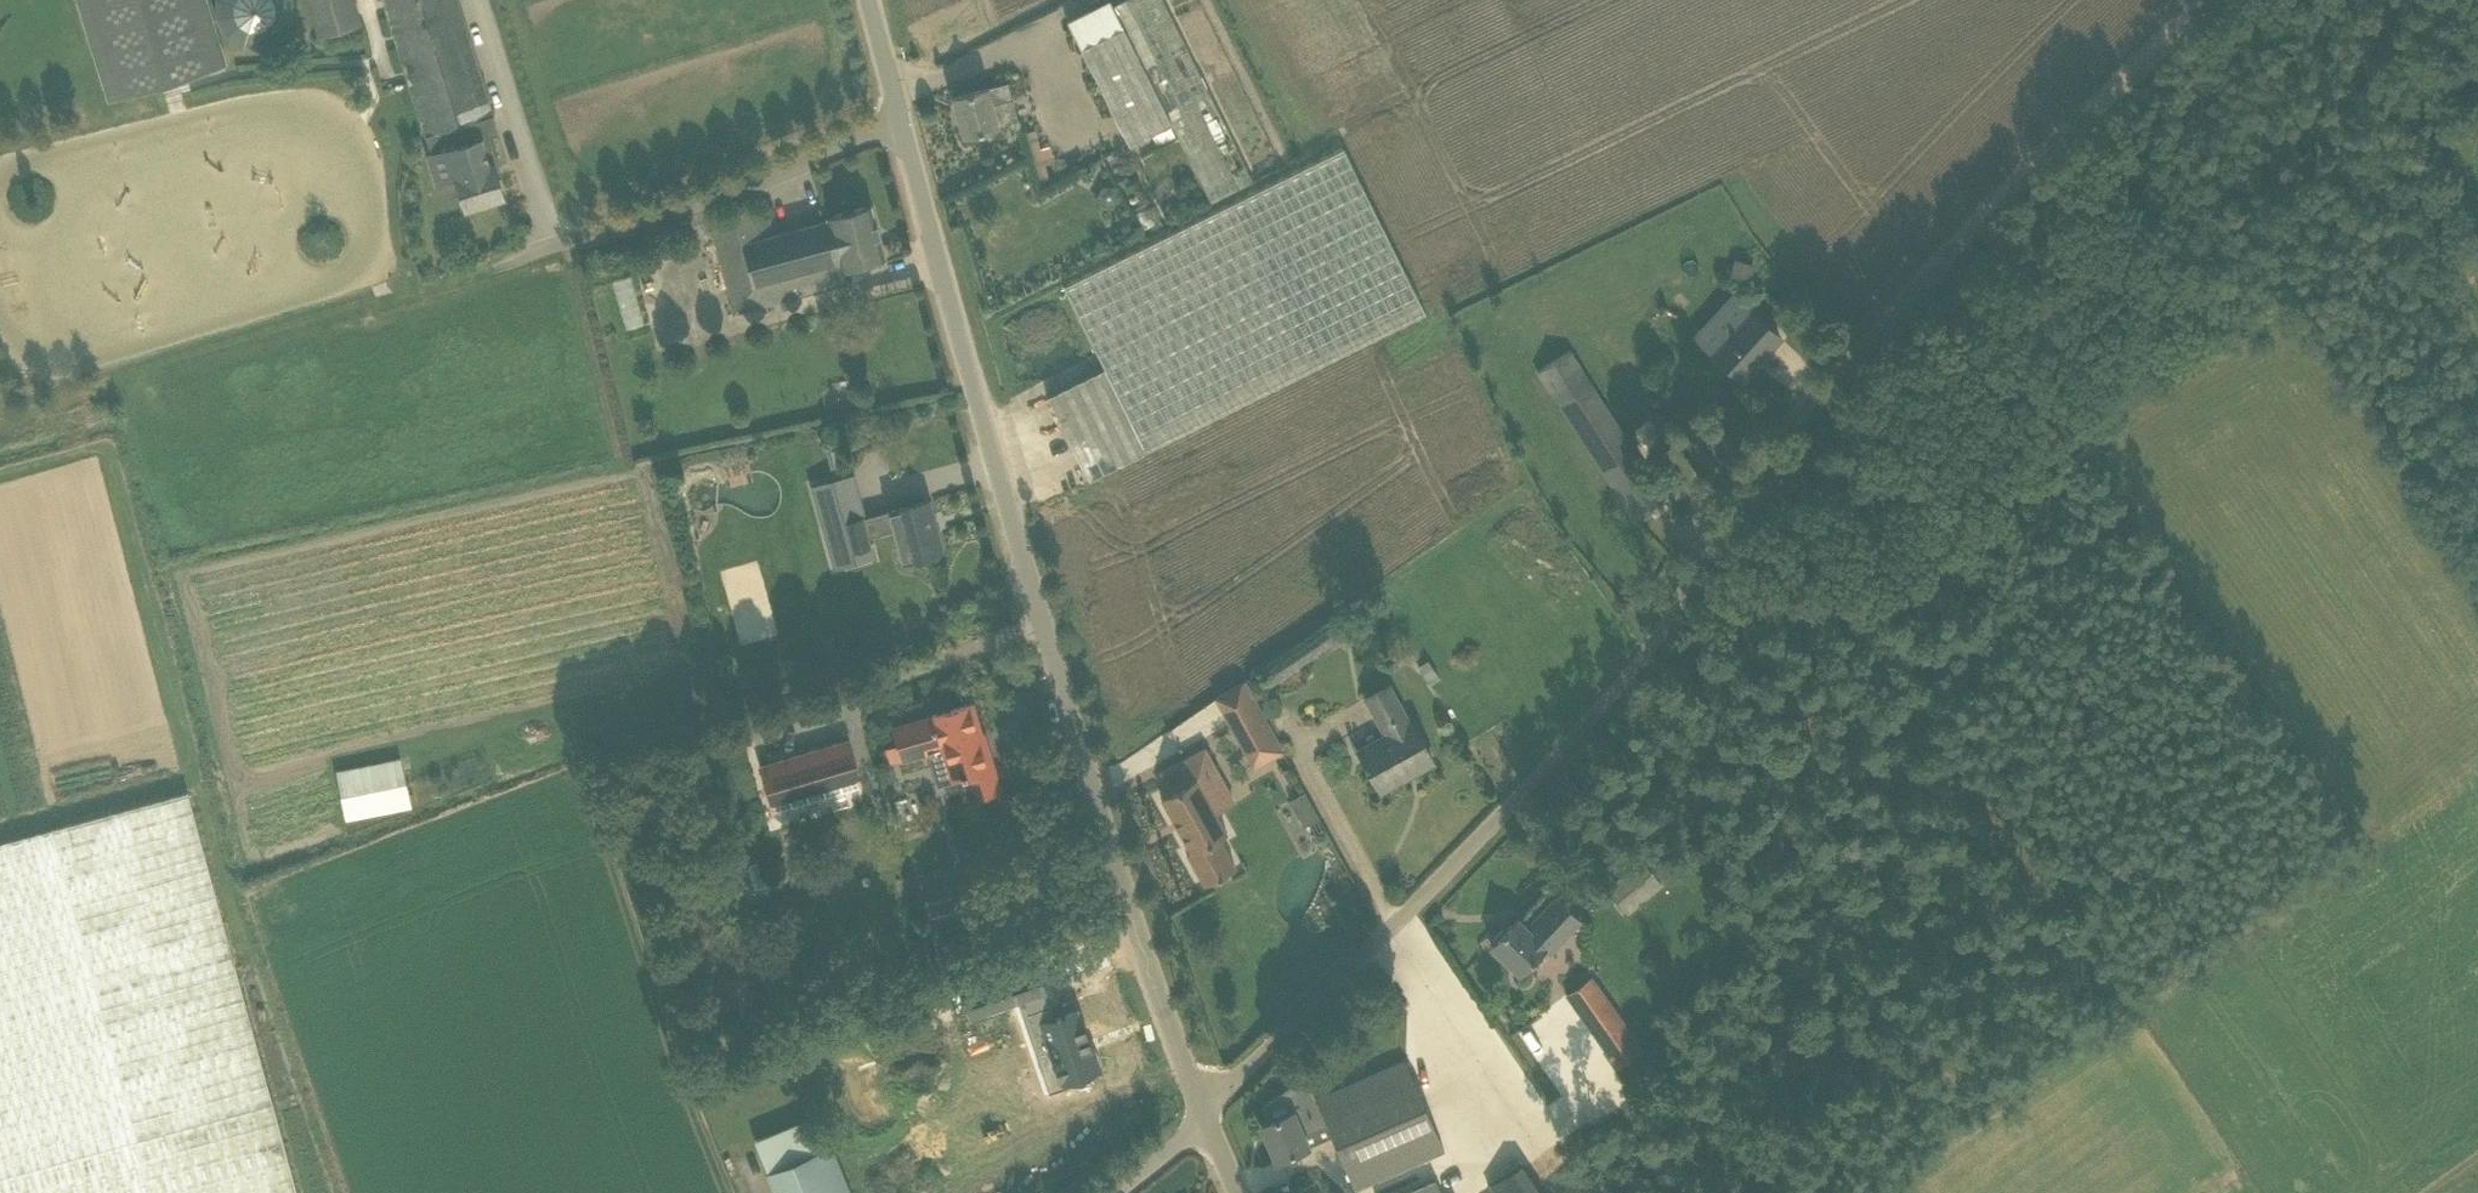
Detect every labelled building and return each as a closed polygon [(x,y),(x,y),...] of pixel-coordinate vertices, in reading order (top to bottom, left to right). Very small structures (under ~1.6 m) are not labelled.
[(108,102),(229,64),(209,0),(76,0),(108,102)] [(319,37),(362,24),(354,0),(307,0),(319,37)] [(426,136),(471,122),(489,117),(493,115),(457,0),(383,0),(426,136)] [(1112,6),(1123,28),(1171,124),(1210,202),(1254,180),(1163,0),(1124,0),(1112,6)] [(1123,28),(1081,49),(1129,145),(1171,124),(1123,28)] [(987,87),(953,97),(963,135),(997,126),(997,125),(1018,120),(1007,83),(987,88),(987,87)] [(427,154),(437,184),(455,178),(464,208),(503,196),(494,165),(499,164),(490,136),(494,135),(489,117),(471,122),(426,136),(431,153),(427,154)] [(1343,147),(1063,286),(1104,368),(1146,452),(1425,313),(1343,147)] [(773,234),(765,204),(709,219),(734,313),(846,282),(842,269),(885,257),(871,204),(826,217),(827,219),(773,234)] [(634,273),(615,277),(625,323),(644,319),(634,273)] [(1712,352),(1741,379),(1780,337),(1751,310),(1712,352)] [(1537,372),(1633,519),(1665,498),(1570,351),(1537,372)] [(1089,480),(1146,452),(1104,368),(1047,396),(1089,480)] [(829,468),(837,466),(833,450),(825,452),(829,468)] [(845,522),(833,480),(812,486),(824,528),(845,522)] [(845,522),(845,525),(822,531),(829,555),(852,548),(853,551),(870,546),(867,536),(895,528),(904,561),(942,551),(928,499),(890,510),(862,518),(862,517),(845,522)] [(1358,752),(1379,790),(1433,761),(1412,722),(1410,723),(1388,685),(1365,698),(1387,736),(1358,752)] [(928,752),(937,785),(961,778),(964,777),(970,798),(1000,789),(993,765),(990,766),(972,703),(932,715),(932,717),(893,728),(902,760),(928,752)] [(1283,752),(1259,708),(1234,721),(1257,762),(1281,749),(1282,753),(1283,752)] [(861,787),(848,741),(761,766),(775,812),(861,787)] [(1235,867),(1218,837),(1227,833),(1197,779),(1217,768),(1205,747),(1161,772),(1161,774),(1162,773),(1172,791),(1161,797),(1191,850),(1187,853),(1204,885),(1235,867)] [(346,818),(411,805),(401,758),(336,771),(346,818)] [(1319,817),(1304,789),(1289,797),(1304,825),(1319,817)] [(272,1101),(188,791),(0,842),(0,1192),(297,1192),(272,1101)] [(1628,912),(1662,883),(1640,858),(1607,888),(1628,912)] [(1496,940),(1491,945),(1520,973),(1545,947),(1549,951),(1579,919),(1557,898),(1527,929),(1516,918),(1504,931),(1502,929),(1494,938),(1496,940)] [(967,1019),(1043,993),(1032,961),(956,988),(967,1019)] [(1614,1062),(1639,1045),(1591,977),(1566,994),(1614,1062)] [(1052,1019),(1047,1004),(1027,1011),(1045,1064),(1055,1060),(1062,1080),(1097,1068),(1089,1045),(1086,1046),(1074,1011),(1052,1019)] [(1277,1159),(1308,1146),(1302,1133),(1326,1123),(1355,1189),(1444,1150),(1405,1060),(1315,1099),(1316,1100),(1292,1111),(1292,1110),(1261,1123),(1277,1159)] [(774,1170),(766,1173),(775,1192),(851,1192),(831,1145),(819,1151),(774,1170)] [(1525,1159),(1491,1176),(1499,1192),(1541,1192),(1525,1159)] [(1432,1180),(1401,1192),(1438,1192),(1432,1180)]
